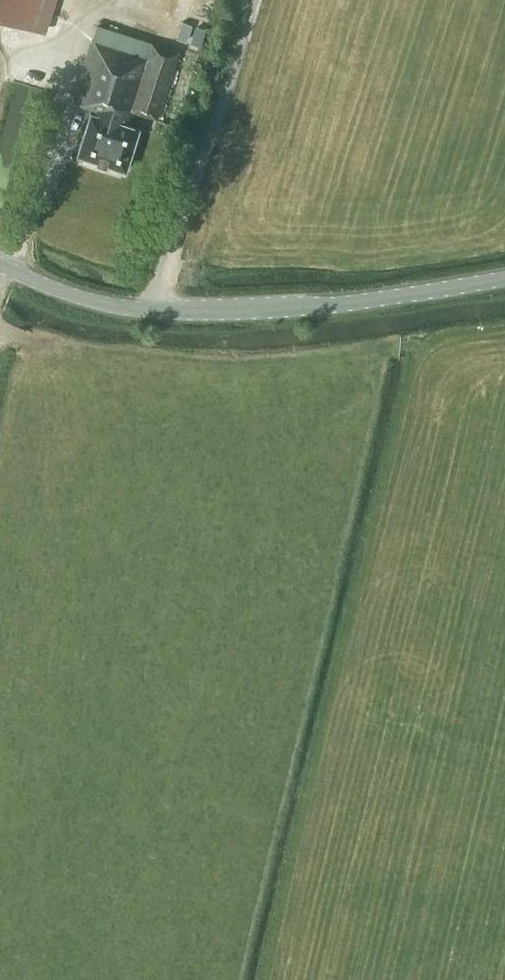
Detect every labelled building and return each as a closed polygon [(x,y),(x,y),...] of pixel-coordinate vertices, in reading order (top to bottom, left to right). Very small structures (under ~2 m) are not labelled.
[(46,31),(56,0),(0,0),(0,17),(46,31)] [(157,118),(179,50),(97,24),(74,100),(97,107),(95,113),(91,111),(78,153),(126,169),(139,127),(129,124),(134,110),(157,118)]
